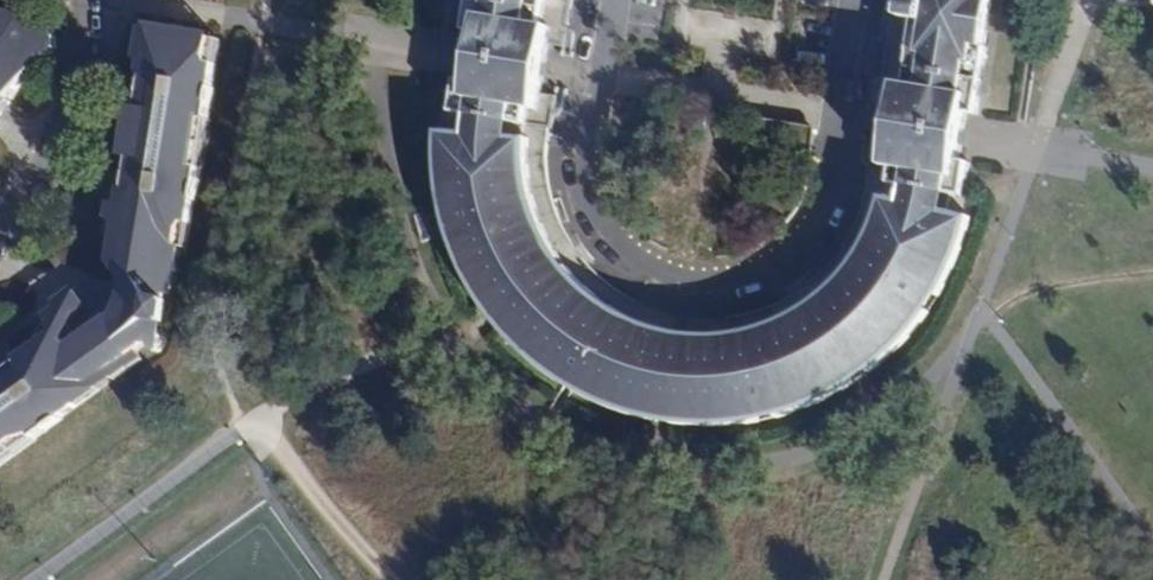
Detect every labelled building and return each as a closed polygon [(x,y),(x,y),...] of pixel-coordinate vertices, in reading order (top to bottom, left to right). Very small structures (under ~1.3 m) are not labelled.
[(466,33),(476,35),(468,82),(457,81),(452,113),(551,129),(557,96),(541,92),(551,28),(544,26),(548,0),(471,0),(466,33)] [(889,34),(875,122),(866,178),(964,196),(972,138),(988,50),(985,48),(993,0),(894,0),(889,34)] [(4,93),(12,99),(34,71),(31,68),(40,58),(53,41),(39,29),(22,15),(0,9),(0,98),(4,93)] [(211,121),(220,65),(216,64),(210,57),(212,39),(213,34),(149,24),(148,27),(143,63),(140,78),(145,79),(140,110),(132,159),(127,189),(122,189),(119,202),(116,225),(109,263),(129,286),(117,311),(94,357),(105,375),(137,352),(150,343),(158,353),(164,348),(181,246),(185,222),(194,224),(203,169),(193,168),(201,120),(211,121)] [(143,63),(148,27),(141,27),(135,62),(143,63)] [(48,29),(39,29),(53,41),(40,58),(50,57),(57,47),(56,37),(48,29)] [(210,57),(216,64),(219,41),(212,39),(210,57)] [(12,99),(4,93),(0,98),(0,114),(12,99)] [(122,158),(132,159),(140,110),(130,108),(122,158)] [(203,169),(211,121),(201,120),(193,168),(203,169)] [(529,154),(528,126),(436,121),(435,146),(437,176),(439,189),(447,218),(456,243),(467,267),(471,276),(486,297),(561,244),(550,227),(540,206),(536,195),(532,176),(529,154)] [(967,239),(979,204),(890,184),(889,188),(879,215),(870,232),(861,246),(846,264),(835,276),(822,286),(876,359),(885,354),(898,342),(915,325),(926,312),(941,292),(955,266),(967,239)] [(108,220),(116,225),(119,202),(111,202),(108,220)] [(190,248),(194,224),(185,222),(181,246),(190,248)] [(654,408),(673,319),(668,318),(661,317),(644,310),(622,300),(607,290),(589,275),(568,254),(496,311),(525,341),(553,363),(575,378),(595,390),(618,400),(640,406),(654,408)] [(89,307),(74,288),(54,303),(68,322),(89,307)] [(861,371),(811,293),(806,297),(790,306),(772,313),(746,320),(729,322),(719,323),(689,322),(677,412),(687,413),(733,413),(756,410),(780,404),(807,396),(837,384),(861,371)] [(98,395),(112,385),(105,375),(94,357),(117,311),(65,347),(91,385),(98,395)] [(77,410),(70,400),(91,385),(65,347),(56,336),(0,377),(0,449),(28,428),(36,439),(77,410)] [(112,385),(144,362),(137,352),(105,375),(112,385)] [(77,410),(98,395),(91,385),(70,400),(77,410)] [(36,439),(28,428),(0,449),(0,466),(36,439)]
